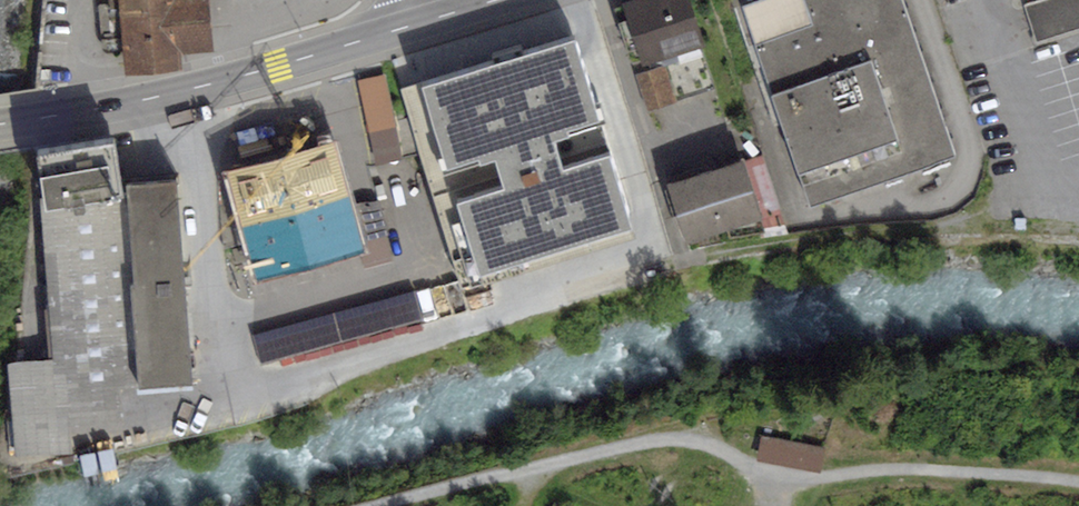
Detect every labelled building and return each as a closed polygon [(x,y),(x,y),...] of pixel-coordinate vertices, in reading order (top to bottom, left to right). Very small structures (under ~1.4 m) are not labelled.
[(101,47),(102,49),(105,52),(109,52),(125,51),(126,71),(181,67),(179,51),(211,48),(207,0),(109,0),(109,4),(98,4),(101,47)] [(612,3),(631,63),(695,43),(682,0),(622,0),(612,3)] [(735,5),(803,206),(952,156),(900,0),(749,0),(735,5)] [(1024,6),(1028,20),(1035,44),(1078,30),(1078,0),(1043,0),(1024,6)] [(628,227),(571,46),(425,93),(482,273),(628,227)] [(427,74),(423,50),(400,55),(404,78),(427,74)] [(369,159),(399,156),(392,69),(362,72),(369,159)] [(664,69),(634,77),(643,113),(673,106),(664,69)] [(365,251),(336,144),(280,159),(309,266),(365,251)] [(39,158),(43,217),(52,362),(10,366),(18,454),(69,451),(67,424),(119,419),(118,387),(188,379),(173,185),(118,192),(111,145),(39,158)] [(309,266),(280,159),(225,174),(254,281),(309,266)] [(733,162),(653,188),(675,257),(755,231),(733,162)] [(416,292),(253,338),(262,369),(425,323),(416,292)] [(825,448),(762,436),(757,460),(820,472),(825,448)]
